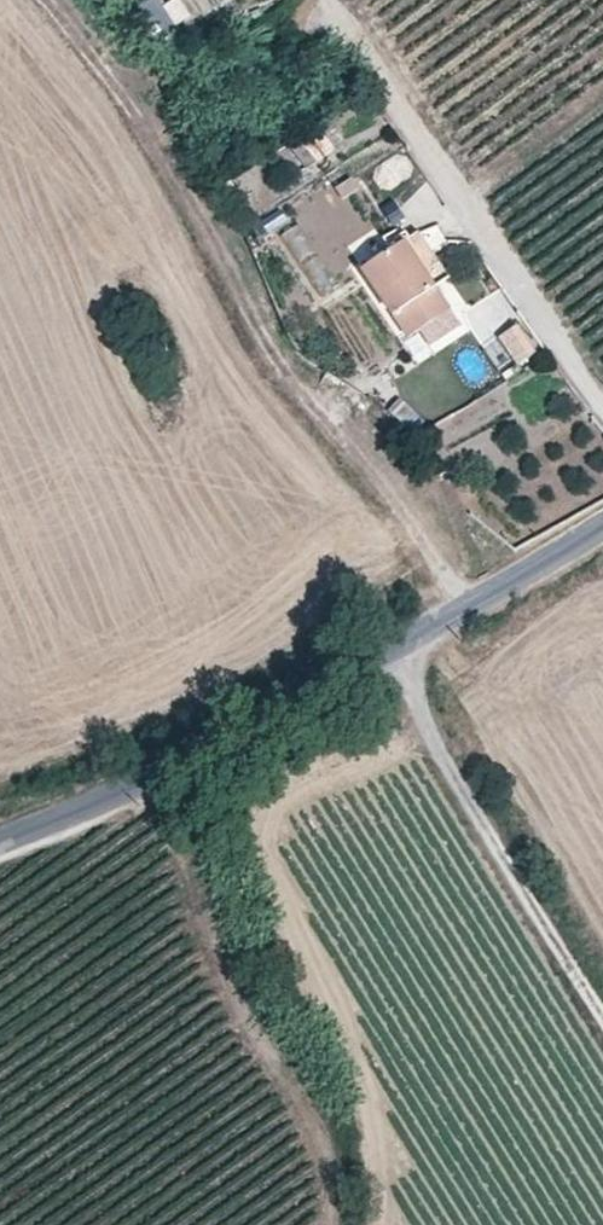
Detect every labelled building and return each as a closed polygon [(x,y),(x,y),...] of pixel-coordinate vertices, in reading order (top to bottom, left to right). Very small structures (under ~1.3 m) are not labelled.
[(131,5),(152,40),(168,29),(151,0),(137,0),(131,5)] [(187,17),(181,0),(161,0),(170,24),(187,17)] [(330,113),(291,139),(306,162),(337,141),(327,129),(337,124),(330,113)] [(281,208),(267,219),(296,260),(311,250),(281,208)] [(405,241),(362,266),(404,331),(445,302),(405,241)] [(493,335),(518,362),(537,344),(512,318),(493,335)] [(399,339),(411,356),(427,345),(414,328),(399,339)] [(398,393),(385,408),(398,416),(412,430),(425,416),(398,393)]
